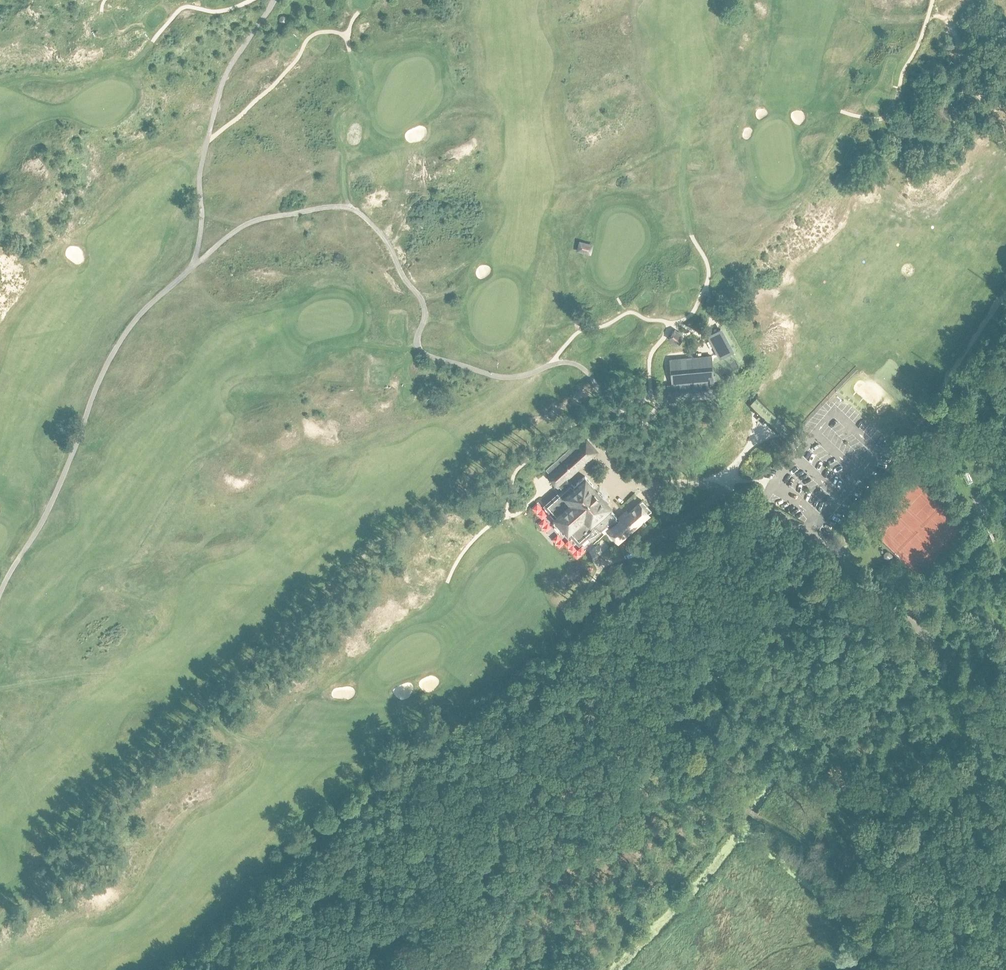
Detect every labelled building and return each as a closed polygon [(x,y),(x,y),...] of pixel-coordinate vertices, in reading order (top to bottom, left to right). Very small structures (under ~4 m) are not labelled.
[(577,250),(593,254),(595,244),(579,240),(577,250)] [(707,337),(720,360),(732,353),(720,330),(707,337)] [(684,338),(675,331),(671,337),(680,343),(684,338)] [(668,401),(713,398),(710,357),(670,360),(672,386),(667,386),(668,401)] [(573,473),(595,454),(586,443),(577,452),(573,448),(546,472),(550,476),(548,477),(557,487),(552,491),(557,497),(547,507),(579,543),(595,528),(600,533),(607,527),(610,530),(609,531),(618,542),(648,516),(647,515),(651,513),(642,503),(639,506),(638,505),(618,523),(615,519),(616,518),(608,508),(609,508),(584,479),(579,484),(577,481),(579,479),(573,473)] [(526,484),(541,471),(534,463),(519,476),(526,484)] [(742,541),(747,536),(757,526),(751,520),(736,535),(742,541)] [(733,532),(740,526),(735,521),(728,528),(733,532)]
